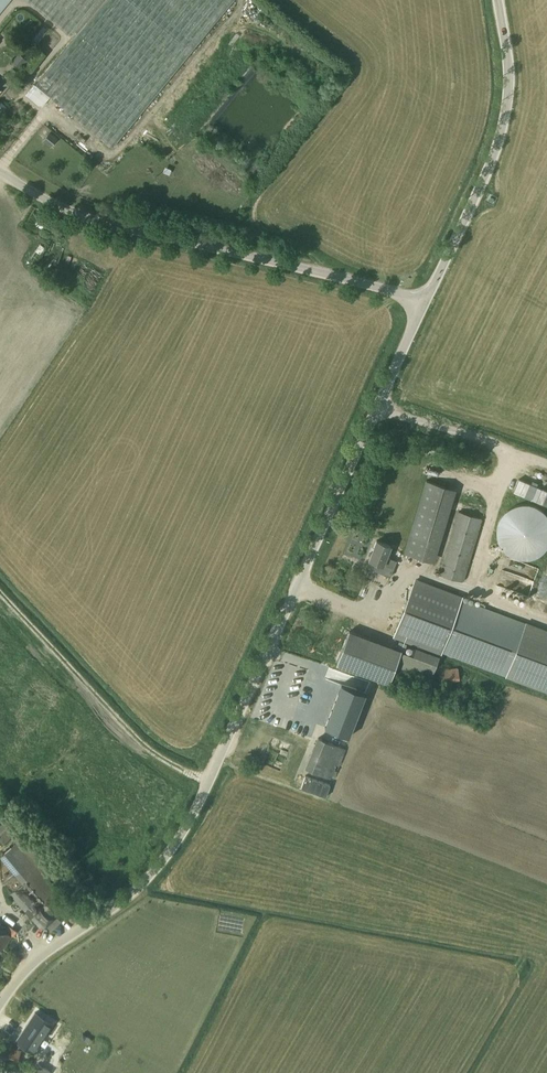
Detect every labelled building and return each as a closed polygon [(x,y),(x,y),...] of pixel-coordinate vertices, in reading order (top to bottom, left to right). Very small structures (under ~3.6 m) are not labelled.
[(68,34),(96,0),(28,0),(68,34)] [(36,84),(113,147),(234,0),(105,0),(36,84)] [(17,53),(11,62),(21,68),(26,58),(17,53)] [(49,97),(35,85),(27,95),(42,107),(49,97)] [(58,138),(50,131),(43,140),(50,147),(58,138)] [(36,262),(45,247),(39,243),(30,259),(36,262)] [(436,447),(404,553),(466,571),(497,465),(436,447)] [(516,494),(546,505),(546,490),(520,481),(516,494)] [(524,503),(520,504),(517,504),(513,506),(510,507),(507,509),(504,512),(502,514),(500,517),(498,520),(497,524),(496,527),(496,531),(496,534),(497,538),(498,541),(499,545),(501,548),(503,550),(506,553),(508,555),(512,557),(515,558),(518,559),(522,560),(525,560),(529,560),(532,559),(536,558),(539,556),(542,554),(545,552),(546,549),(546,514),(546,513),(543,510),(541,508),(537,506),(534,505),(531,504),(527,503),(524,503)] [(397,561),(387,557),(391,546),(377,540),(370,559),(384,565),(384,564),(394,568),(397,561)] [(442,652),(462,599),(462,598),(416,580),(395,635),(441,653),(442,652)] [(445,655),(519,682),(546,693),(546,632),(539,629),(465,601),(445,655)] [(370,638),(350,631),(337,664),(358,671),(370,638)] [(404,646),(396,664),(427,678),(435,660),(404,646)] [(460,680),(458,667),(439,669),(440,682),(460,680)] [(343,682),(326,726),(351,735),(367,692),(343,682)] [(344,747),(319,737),(306,768),(332,778),(344,747)] [(2,817),(0,819),(0,840),(5,844),(17,831),(2,817)] [(69,904),(18,843),(0,858),(22,883),(10,895),(42,930),(47,925),(52,931),(61,922),(56,916),(69,904)] [(8,925),(5,930),(13,936),(17,931),(8,925)] [(0,929),(0,956),(12,937),(0,929)] [(52,1024),(35,1013),(16,1042),(33,1054),(52,1024)] [(0,1044),(0,1058),(18,1063),(21,1051),(0,1044)]
